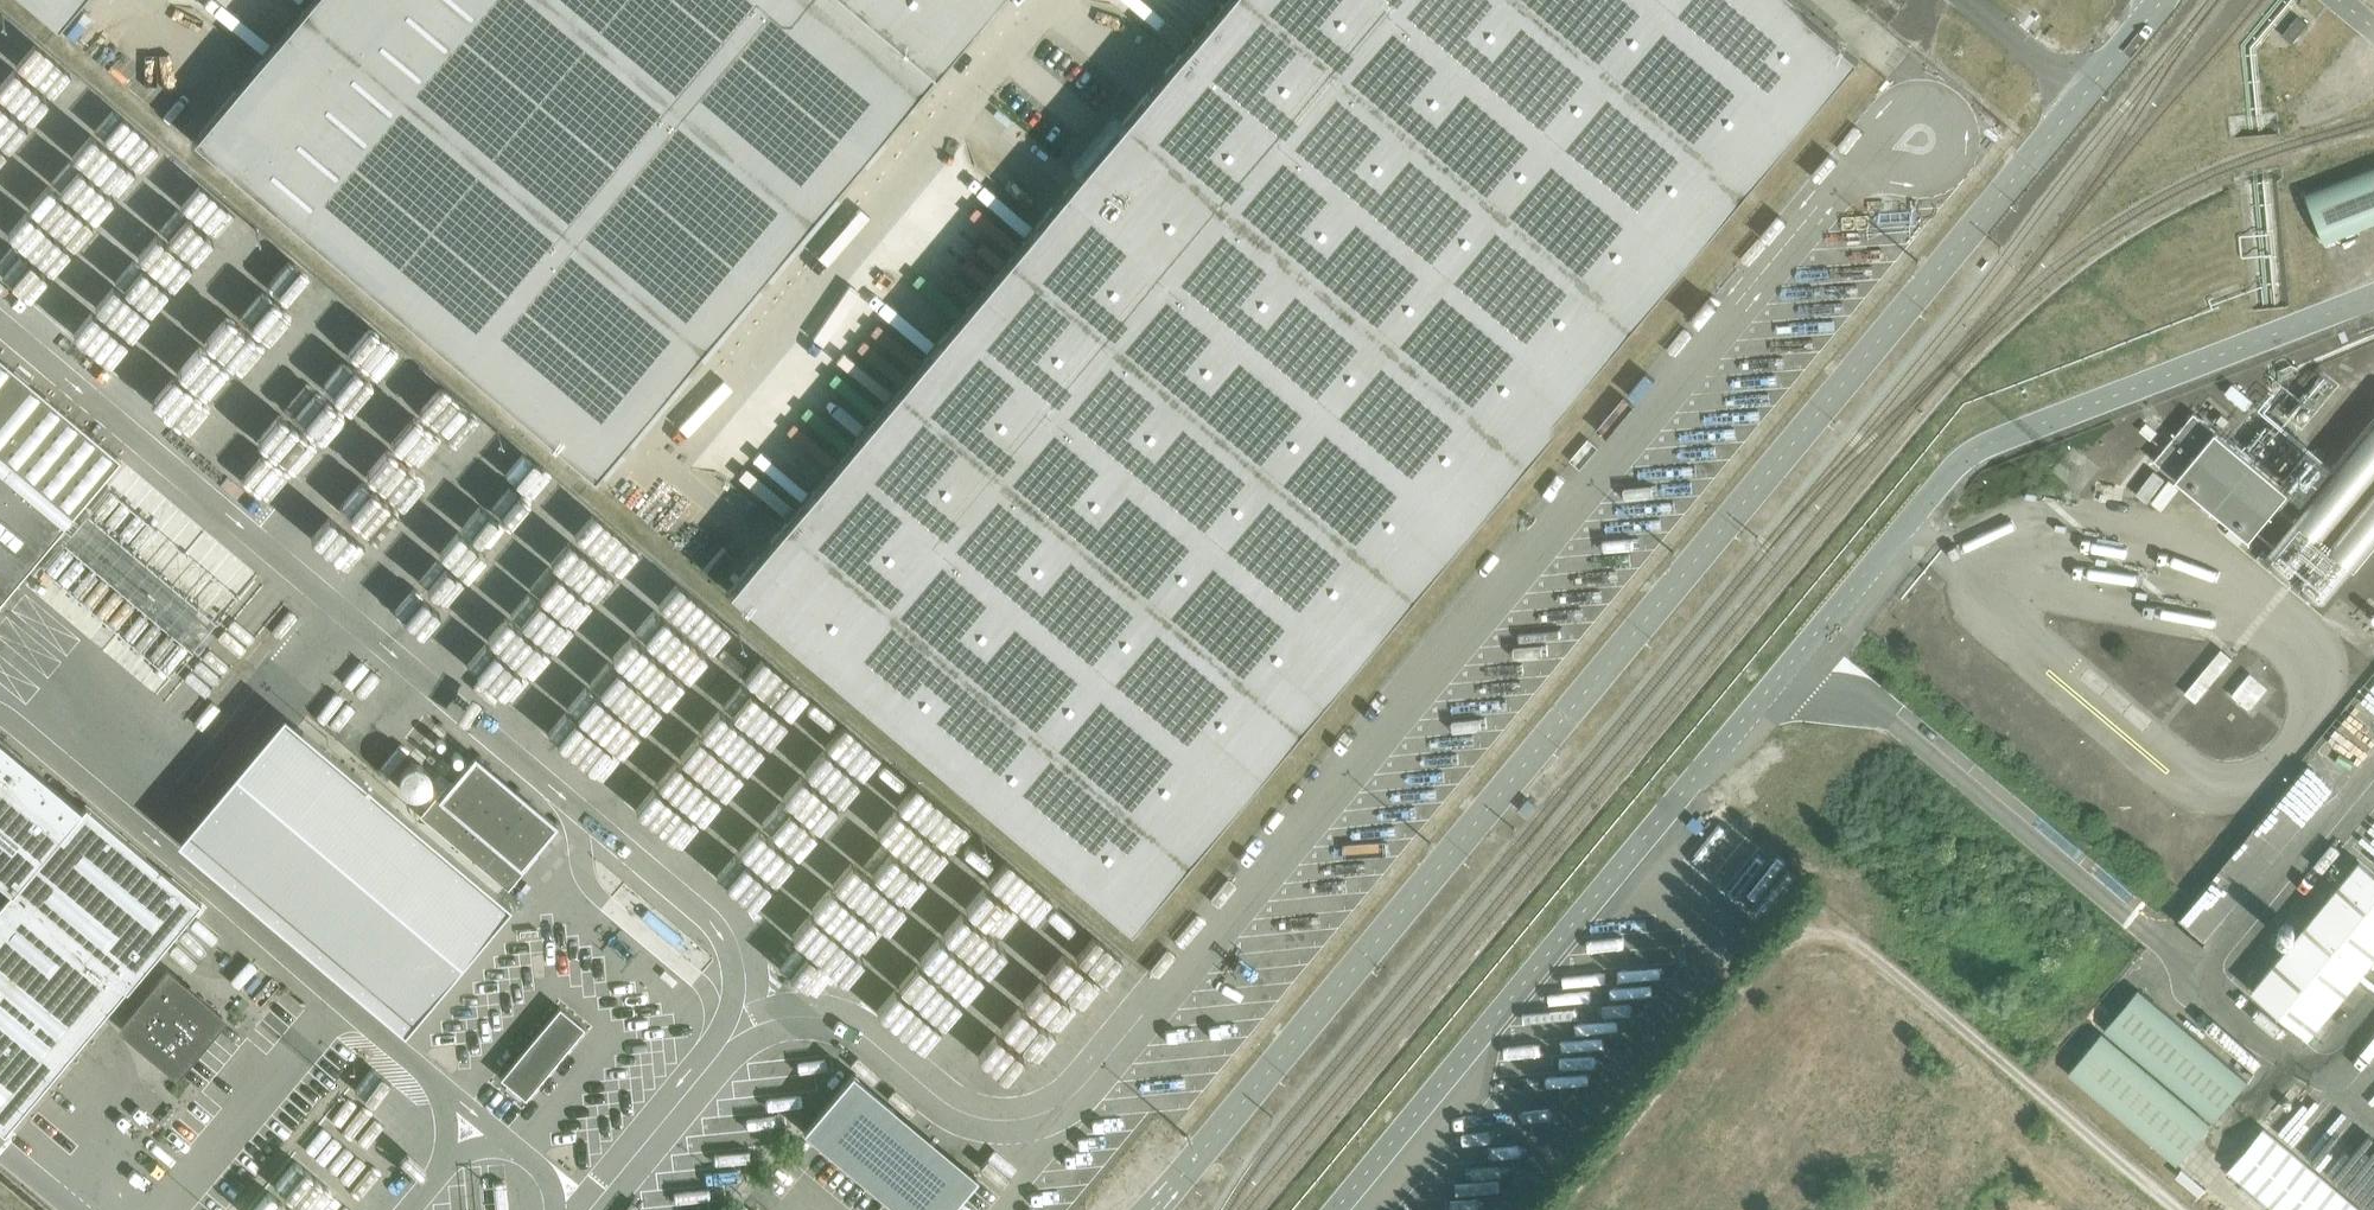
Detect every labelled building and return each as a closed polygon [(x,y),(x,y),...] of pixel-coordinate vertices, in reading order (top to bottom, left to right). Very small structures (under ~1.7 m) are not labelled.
[(58,28),(81,0),(25,0),(58,28)] [(193,141),(593,478),(929,79),(995,0),(312,0),(193,141)] [(728,591),(1128,928),(1518,464),(1861,57),(1793,0),(1225,0),(1116,130),(1024,238),(1021,236),(988,276),(991,278),(728,591)] [(2292,43),(2308,23),(2298,15),(2282,35),(2292,43)] [(2305,196),(2324,244),(2373,225),(2373,169),(2305,196)] [(9,591),(122,457),(0,355),(0,602),(9,591)] [(2196,413),(2155,462),(2249,540),(2290,491),(2196,413)] [(2252,670),(2234,692),(2253,707),(2271,685),(2252,670)] [(509,910),(283,720),(177,846),(403,1036),(509,910)] [(10,892),(11,891),(126,988),(201,900),(196,896),(85,803),(78,812),(0,747),(0,883),(10,892)] [(473,752),(423,812),(507,883),(557,823),(473,752)] [(1529,798),(1517,812),(1525,818),(1537,804),(1529,798)] [(2250,992),(2308,1040),(2373,961),(2373,872),(2360,860),(2250,992)] [(0,904),(0,1042),(47,1082),(126,988),(11,891),(10,892),(0,904)] [(222,1015),(167,969),(121,1024),(176,1070),(222,1015)] [(2248,1081),(2139,989),(2105,1029),(2215,1121),(2248,1081)] [(500,1077),(501,1078),(525,1098),(584,1027),(559,1006),(500,1077)] [(2212,1125),(2102,1033),(2068,1073),(2178,1165),(2212,1125)] [(4,1134),(47,1082),(0,1042),(0,1130),(4,1134)] [(784,1060),(756,1067),(763,1094),(791,1088),(784,1060)] [(980,1172),(853,1069),(804,1130),(903,1209),(949,1209),(980,1172)] [(2258,1131),(2225,1172),(2269,1209),(2352,1209),(2258,1131)]
